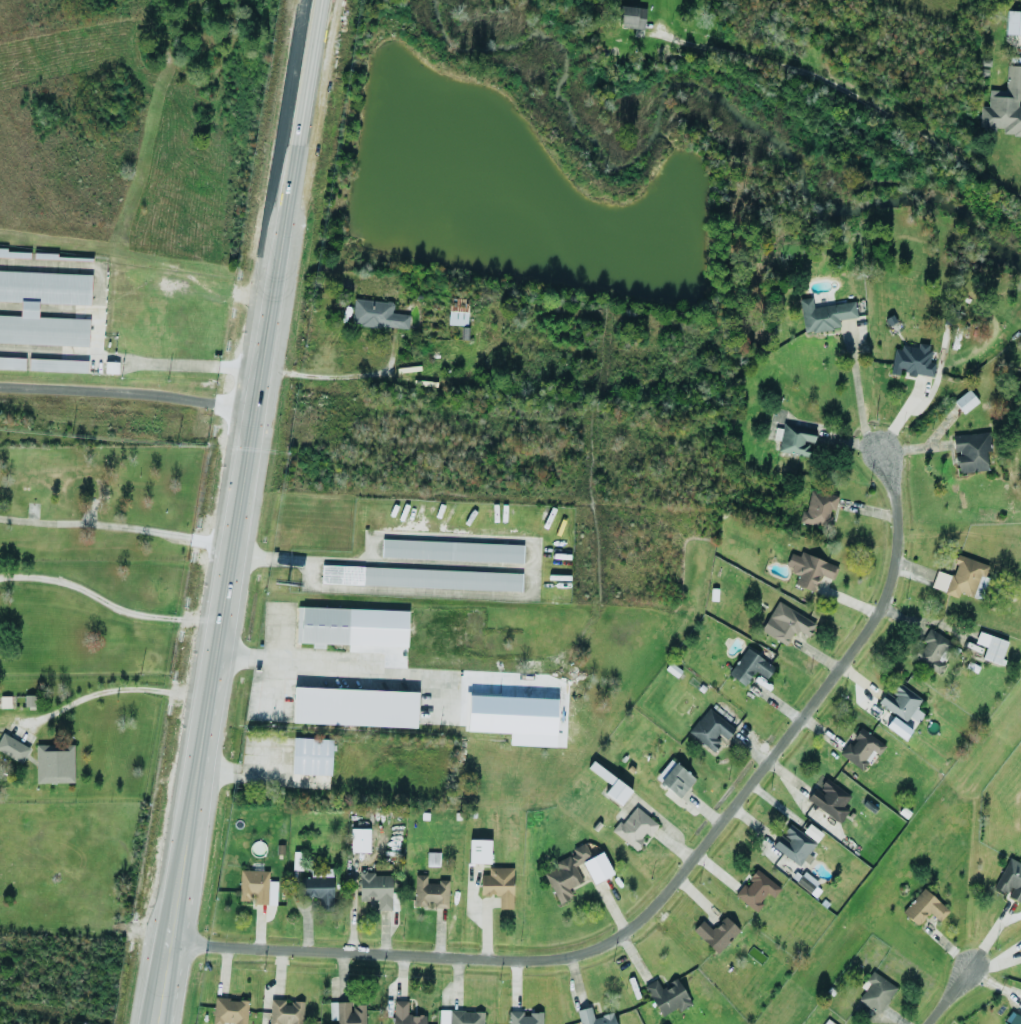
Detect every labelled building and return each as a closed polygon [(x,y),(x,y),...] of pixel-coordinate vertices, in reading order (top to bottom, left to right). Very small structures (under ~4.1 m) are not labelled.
[(645,7),(619,6),(618,27),(644,28),(645,7)] [(1006,11),(1005,34),(1020,35),(1020,11),(1006,11)] [(1006,65),(1005,91),(989,90),(988,106),(980,106),(979,129),(1003,130),(1002,134),(1020,135),(1020,66),(1006,65)] [(29,250),(0,249),(0,257),(29,258),(29,250)] [(88,346),(89,318),(37,317),(37,303),(90,305),(91,274),(0,271),(0,301),(20,302),(20,315),(0,315),(0,343),(88,346)] [(813,307),(811,297),(799,299),(803,332),(839,328),(838,320),(856,317),(854,302),(813,307)] [(409,314),(392,313),(393,302),(353,299),(351,324),(408,329),(409,314)] [(467,325),(468,299),(449,299),(448,324),(467,325)] [(890,373),(899,375),(899,372),(933,376),(935,362),(929,361),(931,344),(917,343),(916,348),(894,345),(890,373)] [(25,357),(0,357),(0,369),(24,370),(25,357)] [(88,360),(29,358),(28,371),(87,372),(88,360)] [(978,402),(968,389),(953,401),(963,413),(978,402)] [(777,450),(809,457),(816,431),(783,423),(781,429),(775,427),(772,439),(780,441),(777,450)] [(957,473),(988,470),(986,450),(990,450),(987,432),(952,436),(954,454),(955,454),(957,473)] [(799,522),(830,528),(832,517),(836,495),(811,490),(806,511),(801,510),(799,522)] [(523,544),(382,539),(381,557),(522,562),(523,544)] [(790,553),(784,568),(798,573),(794,585),(814,591),(819,575),(833,580),(838,565),(800,552),(799,556),(790,553)] [(988,564),(957,555),(952,575),(936,570),(931,588),(958,596),(959,593),(973,596),(979,575),(984,576),(988,564)] [(521,572),(322,565),(321,584),(521,591),(521,572)] [(816,623),(777,601),(760,630),(785,645),(794,630),(807,638),(816,623)] [(408,610),(297,607),(295,642),(312,643),(311,647),(323,648),(323,644),(406,646),(408,610)] [(913,660),(939,674),(944,663),(939,660),(949,639),(929,629),(913,660)] [(974,643),(985,647),(981,658),(999,664),(1007,641),(978,631),(974,643)] [(754,671),(766,678),(774,666),(745,648),(728,675),(745,685),(754,671)] [(877,703),(893,715),(885,726),(905,740),(923,713),(915,708),(921,699),(898,682),(890,694),(886,690),(877,703)] [(416,727),(417,691),(293,687),(292,723),(416,727)] [(734,729),(708,707),(688,732),(713,752),(722,740),(724,741),(734,729)] [(872,751),(878,755),(885,746),(861,728),(850,744),(847,742),(839,754),(862,770),(868,761),(865,759),(872,751)] [(29,746),(1,733),(0,735),(0,752),(22,763),(29,746)] [(291,774),(331,775),(333,739),(293,738),(291,774)] [(35,745),(36,783),(73,782),(73,744),(35,745)] [(848,810),(843,806),(850,795),(825,778),(817,789),(814,787),(806,799),(839,822),(848,810)] [(647,835),(648,836),(658,825),(635,805),(613,831),(634,850),(647,835)] [(771,847),(800,865),(815,842),(789,824),(781,836),(779,835),(771,847)] [(369,852),(370,829),(350,828),(350,851),(369,852)] [(490,839),(469,839),(468,863),(490,863),(490,839)] [(582,882),(574,864),(590,857),(584,843),(572,848),(574,853),(558,860),(560,866),(544,873),(557,903),(573,897),(569,888),(582,882)] [(593,884),(613,873),(601,851),(581,862),(593,884)] [(439,852),(427,852),(426,866),(439,866),(439,852)] [(1008,857),(994,888),(1008,894),(1007,897),(1020,903),(1020,902),(1020,863),(1008,857)] [(480,875),(480,895),(498,895),(498,908),(512,908),(513,867),(488,867),(488,875),(480,875)] [(275,905),(276,881),(268,881),(268,870),(240,869),(238,900),(251,901),(251,904),(275,905)] [(768,894),(773,897),(780,888),(757,869),(745,884),(743,883),(734,895),(754,911),(768,894)] [(391,875),(373,875),(373,871),(359,871),(359,901),(369,901),(369,899),(377,899),(377,910),(391,910),(391,875)] [(819,881),(802,872),(795,884),(812,893),(819,881)] [(448,908),(448,880),(437,880),(437,883),(426,883),(426,875),(414,874),(413,905),(433,906),(433,908),(448,908)] [(332,876),(300,877),(301,898),(319,897),(319,907),(333,907),(332,876)] [(901,912),(916,926),(929,912),(939,921),(948,911),(923,888),(901,912)] [(717,954),(739,930),(724,916),(712,929),(702,920),(692,930),(717,954)] [(655,979),(644,986),(661,1016),(677,1007),(680,1011),(691,1004),(676,978),(660,987),(655,979)] [(247,999),(214,998),(213,1022),(234,1023),(246,1023),(247,999)] [(303,1001),(287,1001),(287,999),(269,999),(268,1023),(302,1023),(303,1001)] [(425,1015),(407,1014),(407,1001),(393,1000),(393,1023),(425,1023),(425,1015)] [(351,1004),(351,1002),(329,1001),(329,1019),(337,1019),(337,1023),(366,1023),(366,1004),(351,1004)] [(613,1013),(593,1017),(590,1006),(577,1009),(580,1023),(615,1023),(613,1013)] [(483,1011),(439,1010),(439,1023),(483,1023),(483,1011)] [(542,1013),(522,1013),(522,1011),(508,1011),(508,1023),(542,1023),(542,1013)] [(1010,1011),(1004,1020),(1008,1022),(1007,1023),(1020,1023),(1020,1018),(1010,1011)]
